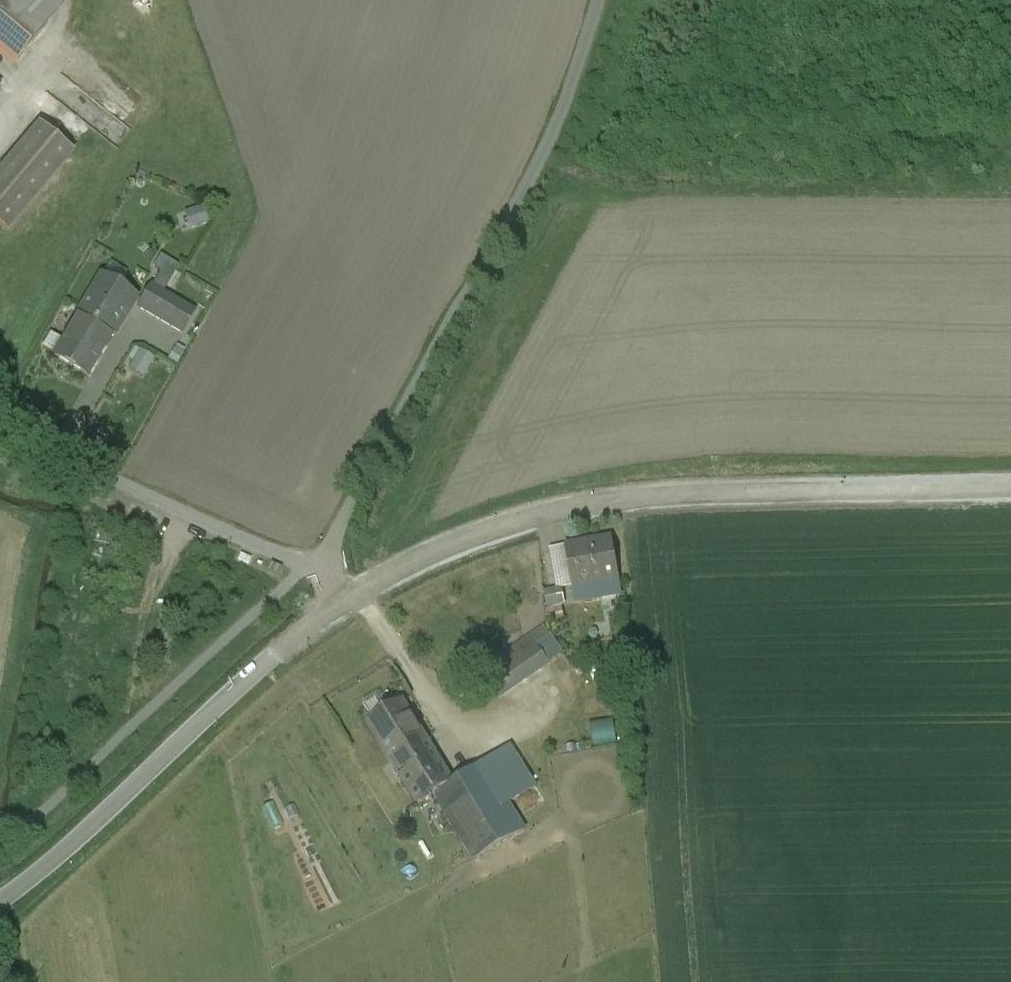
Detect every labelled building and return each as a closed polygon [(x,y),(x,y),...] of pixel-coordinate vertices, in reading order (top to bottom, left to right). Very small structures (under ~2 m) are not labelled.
[(15,58),(45,23),(17,0),(0,0),(0,45),(15,58)] [(0,167),(0,219),(7,225),(72,148),(39,121),(0,167)] [(210,202),(189,208),(193,223),(214,217),(210,202)] [(137,293),(102,272),(82,307),(116,327),(137,293)] [(195,307),(152,282),(140,303),(182,328),(195,307)] [(116,327),(82,307),(55,352),(88,371),(88,370),(100,349),(100,350),(113,328),(115,329),(116,327)] [(139,343),(130,365),(150,373),(159,351),(139,343)] [(610,538),(568,545),(575,589),(617,581),(610,538)] [(617,581),(575,589),(577,601),(620,594),(617,581)] [(521,647),(479,676),(495,699),(543,667),(536,657),(531,661),(521,647)] [(452,781),(401,699),(367,720),(418,803),(452,781)] [(596,727),(598,746),(622,744),(621,726),(596,727)] [(510,745),(452,781),(434,793),(475,860),(524,830),(507,803),(535,785),(510,745)]
